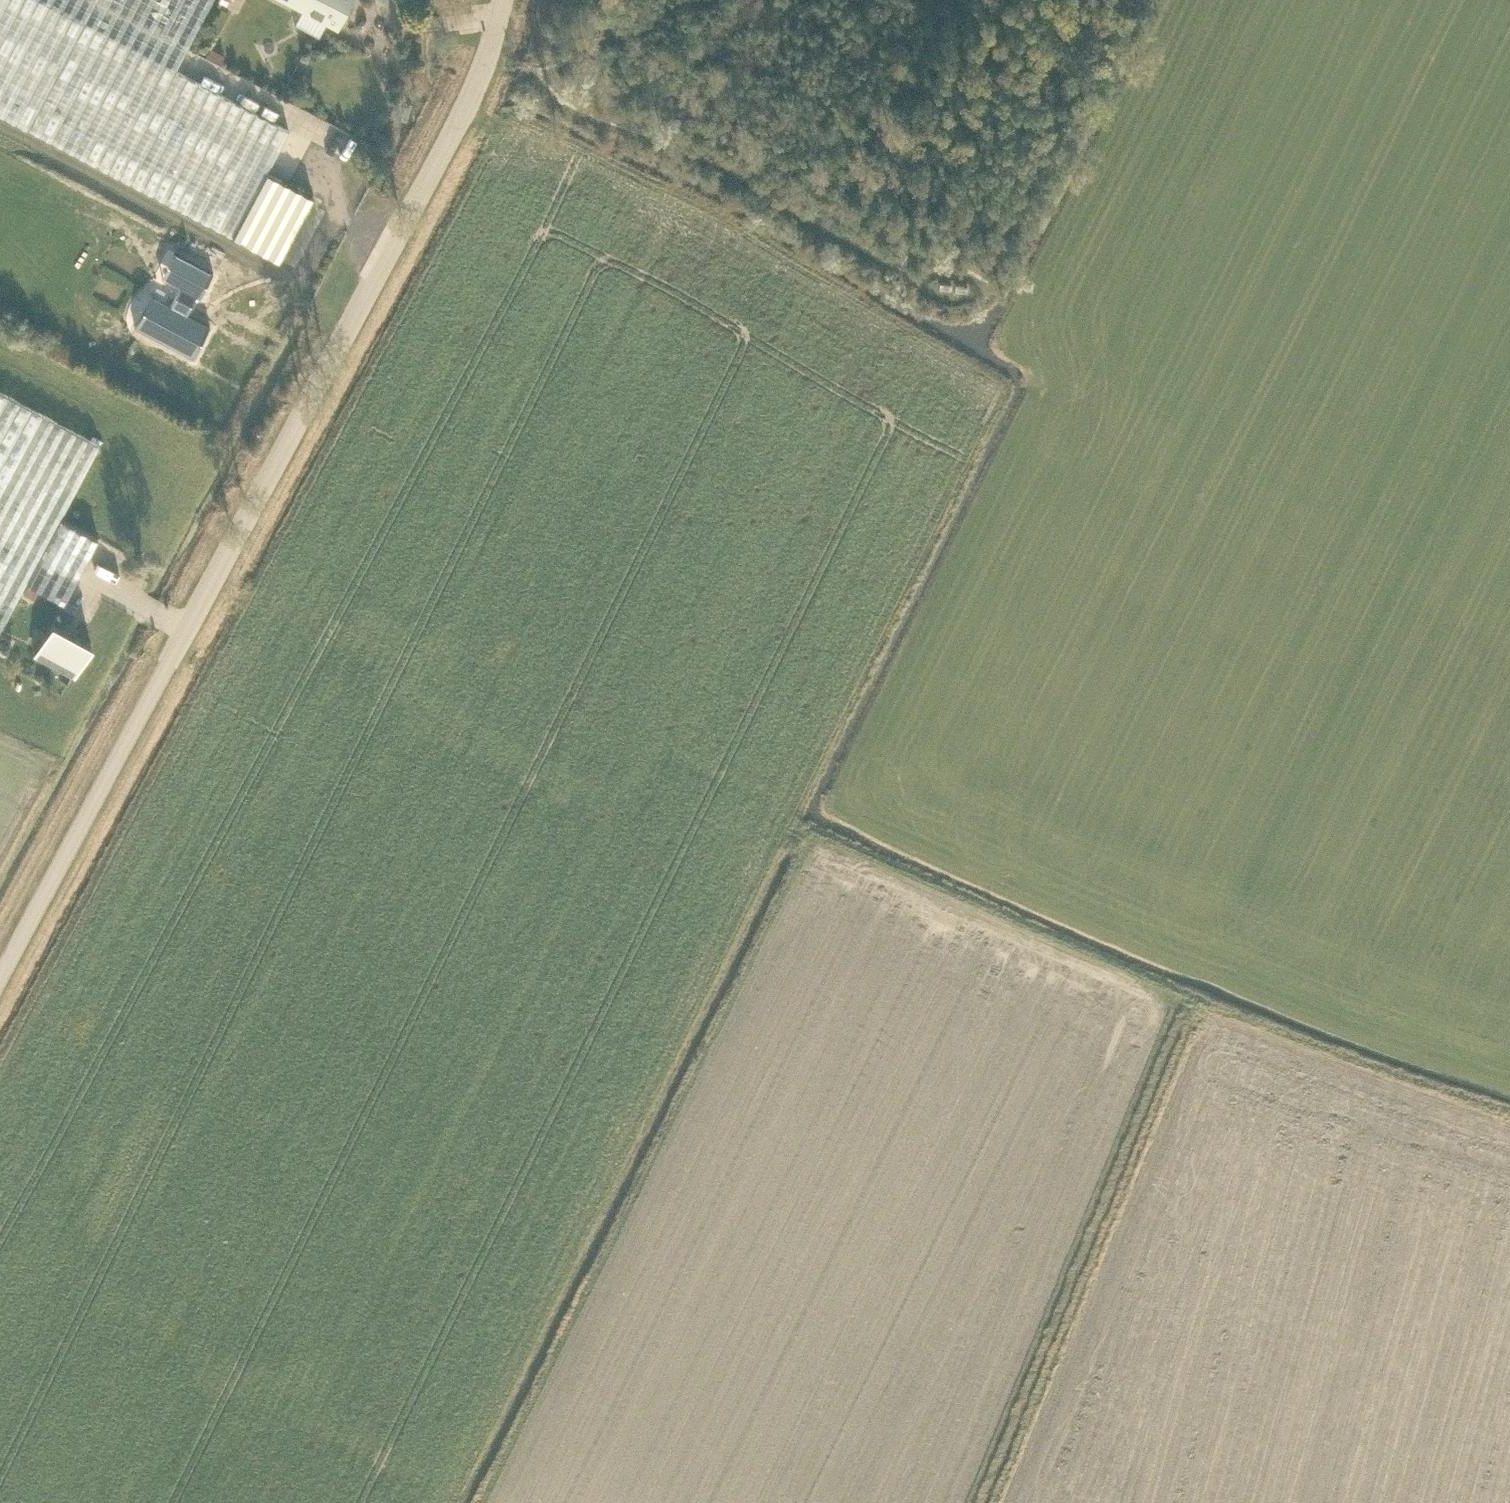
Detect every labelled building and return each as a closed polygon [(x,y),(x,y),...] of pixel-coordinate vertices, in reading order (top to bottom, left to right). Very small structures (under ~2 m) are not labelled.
[(233,235),(278,259),(312,196),(264,172),(289,129),(223,94),(175,70),(198,27),(212,0),(0,0),(0,112),(233,235)] [(351,0),(289,0),(338,26),(351,0)] [(213,272),(174,251),(173,254),(182,259),(171,280),(181,285),(170,305),(151,295),(135,326),(193,357),(210,325),(186,312),(195,294),(200,297),(213,272)] [(26,581),(64,601),(98,537),(61,517),(100,444),(0,390),(0,630),(26,581)] [(52,622),(35,654),(74,675),(91,643),(52,622)] [(4,655),(8,654),(11,649),(9,645),(1,641),(0,641),(0,653),(4,655)]
